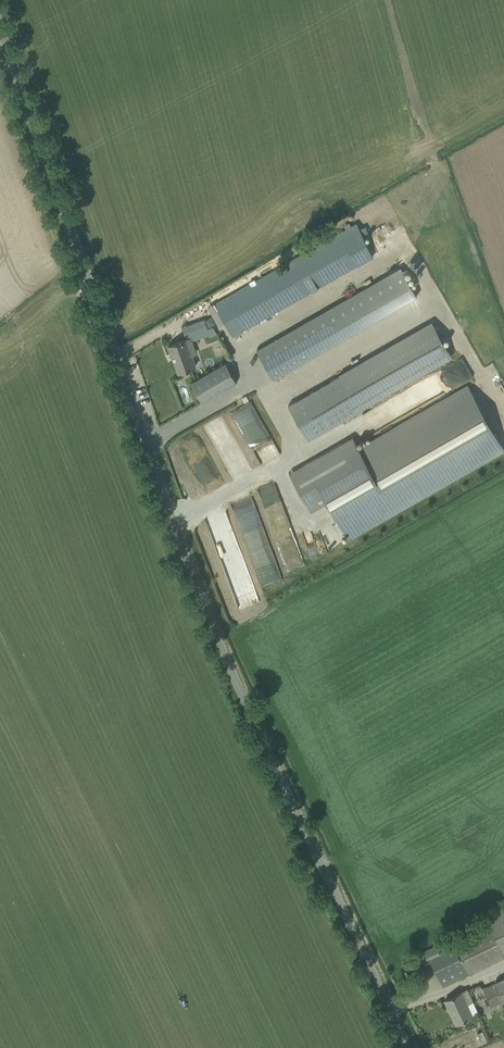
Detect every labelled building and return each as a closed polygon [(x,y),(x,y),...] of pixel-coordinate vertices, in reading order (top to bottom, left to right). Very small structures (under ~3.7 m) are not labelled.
[(234,337),(322,286),(374,257),(356,225),(215,304),(234,337)] [(186,339),(178,342),(168,345),(178,372),(196,366),(189,348),(194,347),(191,341),(209,334),(204,319),(182,327),(186,339)] [(307,438),(451,356),(432,323),(288,405),(307,438)] [(312,356),(295,327),(256,350),(273,378),(312,356)] [(190,382),(201,402),(236,382),(225,362),(190,382)] [(289,473),(311,511),(327,502),(347,538),(503,448),(468,386),(359,449),(352,437),(289,473)] [(280,452),(250,400),(231,411),(260,463),(280,452)] [(228,463),(233,475),(248,469),(243,457),(228,463)] [(255,587),(281,579),(254,497),(227,506),(240,545),(243,544),(251,568),(246,570),(244,563),(225,569),(238,609),(260,602),(255,587)] [(434,969),(442,987),(503,957),(503,907),(485,917),(489,925),(452,943),(450,939),(419,954),(427,972),(434,969)] [(503,1002),(503,978),(483,988),(491,1006),(503,1000),(503,1002)] [(445,1000),(456,1023),(479,1012),(467,989),(445,1000)]
